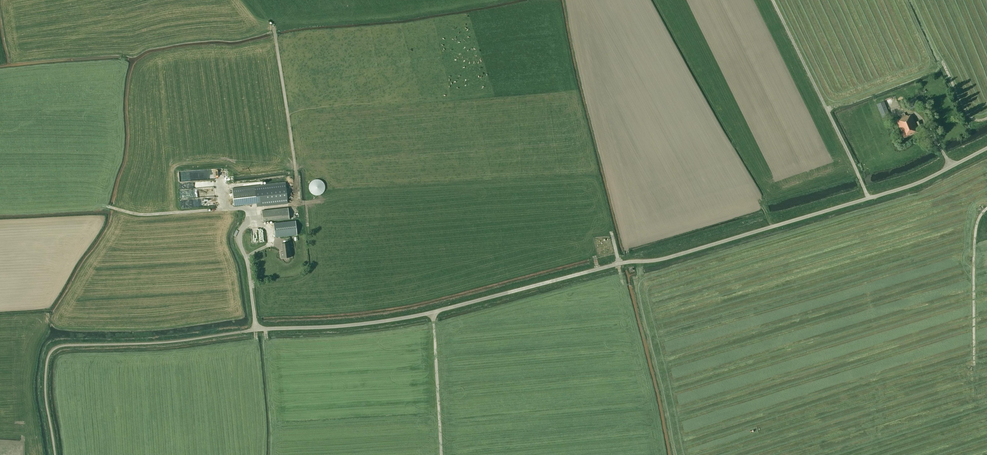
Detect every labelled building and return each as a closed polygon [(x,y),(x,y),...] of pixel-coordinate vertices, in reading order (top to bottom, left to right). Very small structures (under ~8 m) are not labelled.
[(910,109),(919,105),(916,97),(907,101),(910,109)] [(882,117),(889,114),(884,101),(877,104),(882,117)] [(904,138),(918,131),(911,114),(907,116),(907,115),(905,116),(904,113),(899,115),(900,118),(896,120),(904,138)] [(317,179),(316,179),(315,179),(314,179),(314,180),(313,180),(312,180),(312,181),(311,181),(311,182),(310,182),(310,183),(309,184),(309,185),(309,186),(308,187),(309,188),(309,189),(309,190),(309,191),(310,191),(310,192),(311,193),(312,194),(313,194),(314,195),(315,195),(316,195),(317,195),(318,195),(319,195),(320,195),(320,194),(321,194),(322,193),(323,192),(324,191),(324,190),(324,189),(325,188),(325,187),(325,186),(324,185),(324,184),(324,183),(323,183),(323,182),(322,181),(321,180),(320,180),(319,179),(318,179),(317,179)] [(181,183),(181,189),(194,188),(193,192),(189,191),(186,190),(182,191),(181,194),(181,198),(189,197),(189,194),(192,194),(193,198),(199,197),(200,192),(201,197),(213,196),(213,188),(207,186),(212,186),(212,180),(181,183)] [(287,203),(285,183),(232,188),(233,204),(256,202),(256,206),(287,203)] [(289,219),(288,208),(261,210),(262,221),(289,219)] [(297,235),(295,221),(274,224),(275,237),(297,235)] [(288,242),(281,243),(282,252),(280,252),(281,258),(291,257),(290,251),(289,251),(288,242)]
